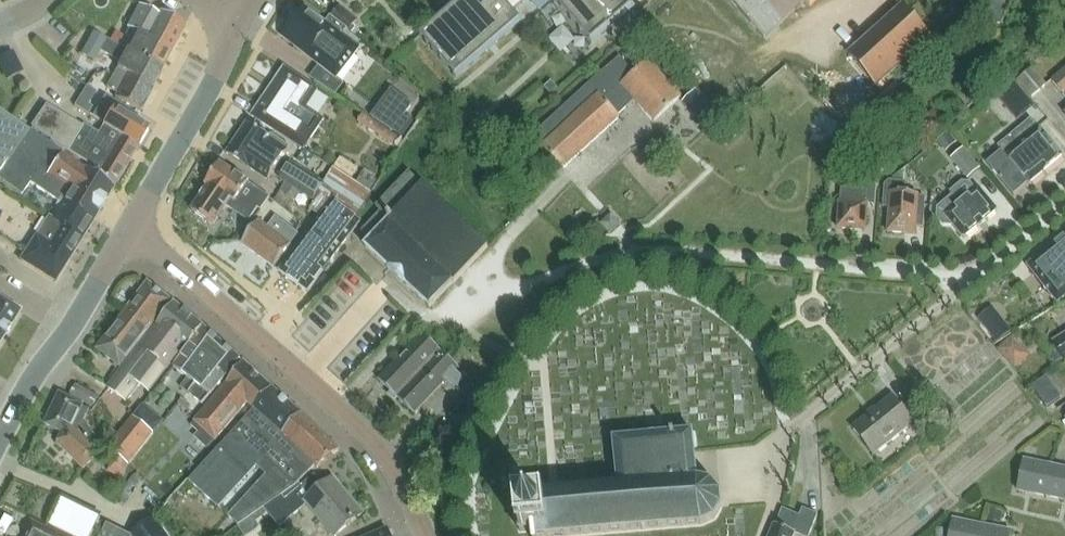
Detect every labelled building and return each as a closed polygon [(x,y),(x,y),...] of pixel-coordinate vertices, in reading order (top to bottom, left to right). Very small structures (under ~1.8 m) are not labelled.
[(420,37),(456,78),(521,22),(516,16),(534,0),(463,0),(420,37)] [(591,44),(633,8),(626,0),(554,0),(591,44)] [(764,39),(807,0),(730,0),(764,39)] [(162,69),(185,25),(160,12),(159,15),(140,5),(128,28),(139,34),(129,53),(94,33),(82,54),(94,61),(100,51),(121,62),(118,69),(153,87),(162,69)] [(347,29),(345,31),(346,32),(356,19),(338,6),(329,18),(331,19),(332,18),(347,29)] [(849,55),(877,86),(915,51),(920,57),(931,46),(927,41),(930,38),(903,7),(849,55)] [(332,18),(331,19),(327,24),(305,8),(283,38),(336,79),(360,47),(343,34),(345,31),(347,29),(332,18)] [(654,122),(681,97),(649,62),(635,75),(620,57),(531,138),(545,154),(548,152),(563,169),(619,118),(617,116),(635,100),(654,122)] [(252,117),(284,138),(303,151),(324,120),(306,109),(318,91),(284,68),(252,117)] [(153,87),(118,69),(107,88),(117,94),(115,98),(140,112),(153,87)] [(1045,85),(1033,70),(1018,82),(1030,97),(1045,85)] [(1051,81),(1063,95),(1062,96),(1064,100),(1064,70),(1051,81)] [(551,81),(545,86),(551,93),(557,87),(551,81)] [(997,95),(1016,117),(1032,104),(1031,102),(1014,81),(997,95)] [(92,107),(88,105),(96,91),(87,85),(74,105),(88,114),(92,107)] [(391,89),(371,117),(402,138),(413,123),(404,117),(413,105),(391,89)] [(702,123),(715,112),(695,89),(682,101),(702,123)] [(92,117),(104,124),(103,126),(105,127),(138,147),(149,130),(134,121),(138,116),(105,96),(92,117)] [(138,147),(105,127),(100,136),(83,126),(82,128),(46,106),(32,126),(68,151),(78,158),(94,168),(91,173),(114,186),(138,147)] [(945,118),(934,109),(923,122),(934,131),(945,118)] [(29,131),(0,111),(0,180),(22,195),(30,183),(61,204),(63,200),(92,222),(114,186),(91,173),(83,168),(29,131)] [(397,138),(361,113),(355,122),(392,147),(397,138)] [(1029,185),(1063,157),(1040,129),(1039,129),(1031,119),(998,146),(1002,151),(987,163),(1013,194),(1027,182),(1029,185)] [(248,123),(227,154),(249,169),(249,168),(263,178),(269,177),(289,147),(271,135),(270,138),(248,123)] [(946,152),(957,143),(948,132),(937,141),(946,152)] [(968,179),(980,169),(963,149),(951,159),(968,179)] [(357,169),(339,157),(332,168),(350,180),(357,169)] [(331,168),(322,182),(290,163),(280,179),(286,183),(301,193),(313,200),(317,193),(319,194),(321,195),(321,194),(354,217),(370,193),(350,180),(332,168),(331,168)] [(269,197),(258,190),(220,164),(205,185),(208,187),(192,211),(214,226),(227,206),(249,221),(257,209),(259,211),(269,197)] [(363,172),(357,182),(370,190),(376,180),(363,172)] [(454,283),(488,247),(423,186),(409,173),(376,208),(381,212),(362,232),(371,241),(365,247),(430,308),(453,283),(454,283)] [(870,180),(869,194),(878,194),(879,180),(870,180)] [(907,183),(889,182),(885,185),(883,208),(890,209),(888,233),(915,235),(918,195),(906,194),(907,183)] [(976,190),(970,183),(963,182),(950,192),(949,191),(948,192),(953,197),(951,199),(952,199),(940,209),(939,217),(944,224),(953,224),(964,238),(997,211),(978,188),(976,190)] [(867,204),(868,191),(841,189),(840,202),(838,229),(866,231),(867,204)] [(360,222),(354,217),(321,194),(321,195),(319,194),(308,210),(319,218),(280,272),(308,293),(360,222)] [(55,282),(92,222),(63,200),(61,204),(51,219),(48,216),(20,260),(55,282)] [(920,205),(919,218),(929,218),(930,206),(920,205)] [(611,236),(621,226),(612,215),(606,220),(601,224),(610,234),(611,236)] [(274,268),(292,245),(259,221),(242,244),(274,268)] [(1064,298),(1064,237),(1028,266),(1039,281),(1031,287),(1042,301),(1050,295),(1058,304),(1064,298)] [(170,308),(167,306),(171,301),(148,282),(124,314),(142,328),(144,326),(149,330),(159,317),(162,319),(170,308)] [(7,332),(20,312),(0,299),(0,327),(7,332)] [(174,367),(203,327),(174,303),(170,308),(162,319),(109,388),(127,402),(158,361),(167,368),(169,365),(168,364),(181,347),(183,349),(171,365),(174,367)] [(120,367),(149,330),(144,326),(142,328),(124,314),(97,349),(120,367)] [(1002,320),(988,332),(997,343),(1012,331),(1002,320)] [(224,379),(240,359),(203,327),(174,367),(186,377),(179,387),(202,405),(224,379)] [(1050,341),(1062,361),(1064,359),(1064,331),(1050,341)] [(381,382),(414,412),(456,367),(424,337),(381,382)] [(1018,349),(1010,339),(997,350),(1005,360),(1018,349)] [(254,409),(273,388),(244,362),(227,384),(195,421),(216,440),(218,439),(217,438),(248,402),(254,408),(253,409),(254,409)] [(480,392),(469,384),(458,398),(470,406),(480,392)] [(91,407),(98,399),(100,397),(75,385),(69,397),(91,407)] [(296,448),(318,429),(273,388),(254,409),(254,410),(189,482),(210,500),(202,509),(212,517),(219,509),(239,526),(262,510),(263,510),(294,488),(298,485),(315,466),(317,469),(340,450),(320,432),(300,451),(296,448)] [(99,452),(88,442),(93,434),(84,422),(89,410),(83,406),(83,405),(60,394),(45,425),(62,433),(57,444),(59,445),(84,469),(99,452)] [(853,428),(874,455),(911,425),(921,438),(935,426),(914,399),(901,409),(892,397),(853,428)] [(128,465),(154,433),(133,417),(109,448),(128,465)] [(108,443),(116,433),(106,425),(98,435),(108,443)] [(697,480),(693,432),(614,440),(619,486),(529,494),(530,503),(517,505),(521,531),(533,530),(534,535),(571,535),(703,524),(714,520),(721,508),(720,494),(711,484),(697,480)] [(1047,497),(1053,467),(1024,461),(1018,491),(1047,497)] [(1064,501),(1064,469),(1053,467),(1047,497),(1064,501)] [(324,486),(315,475),(302,486),(300,488),(298,485),(294,488),(263,510),(278,528),(308,504),(334,535),(336,535),(362,515),(332,479),(324,486)] [(100,519),(61,499),(49,525),(71,535),(92,535),(100,519)] [(818,515),(803,509),(799,517),(783,510),(776,525),(774,524),(769,535),(794,535),(795,534),(800,535),(809,535),(818,515)] [(988,509),(986,520),(1000,523),(1003,512),(988,509)] [(153,519),(131,535),(132,535),(166,535),(153,519)] [(982,526),(953,520),(950,535),(980,535),(982,526)] [(31,521),(24,535),(61,535),(31,521)] [(107,525),(102,535),(130,535),(107,525)] [(1011,532),(982,526),(980,535),(1011,535),(1011,532)]
